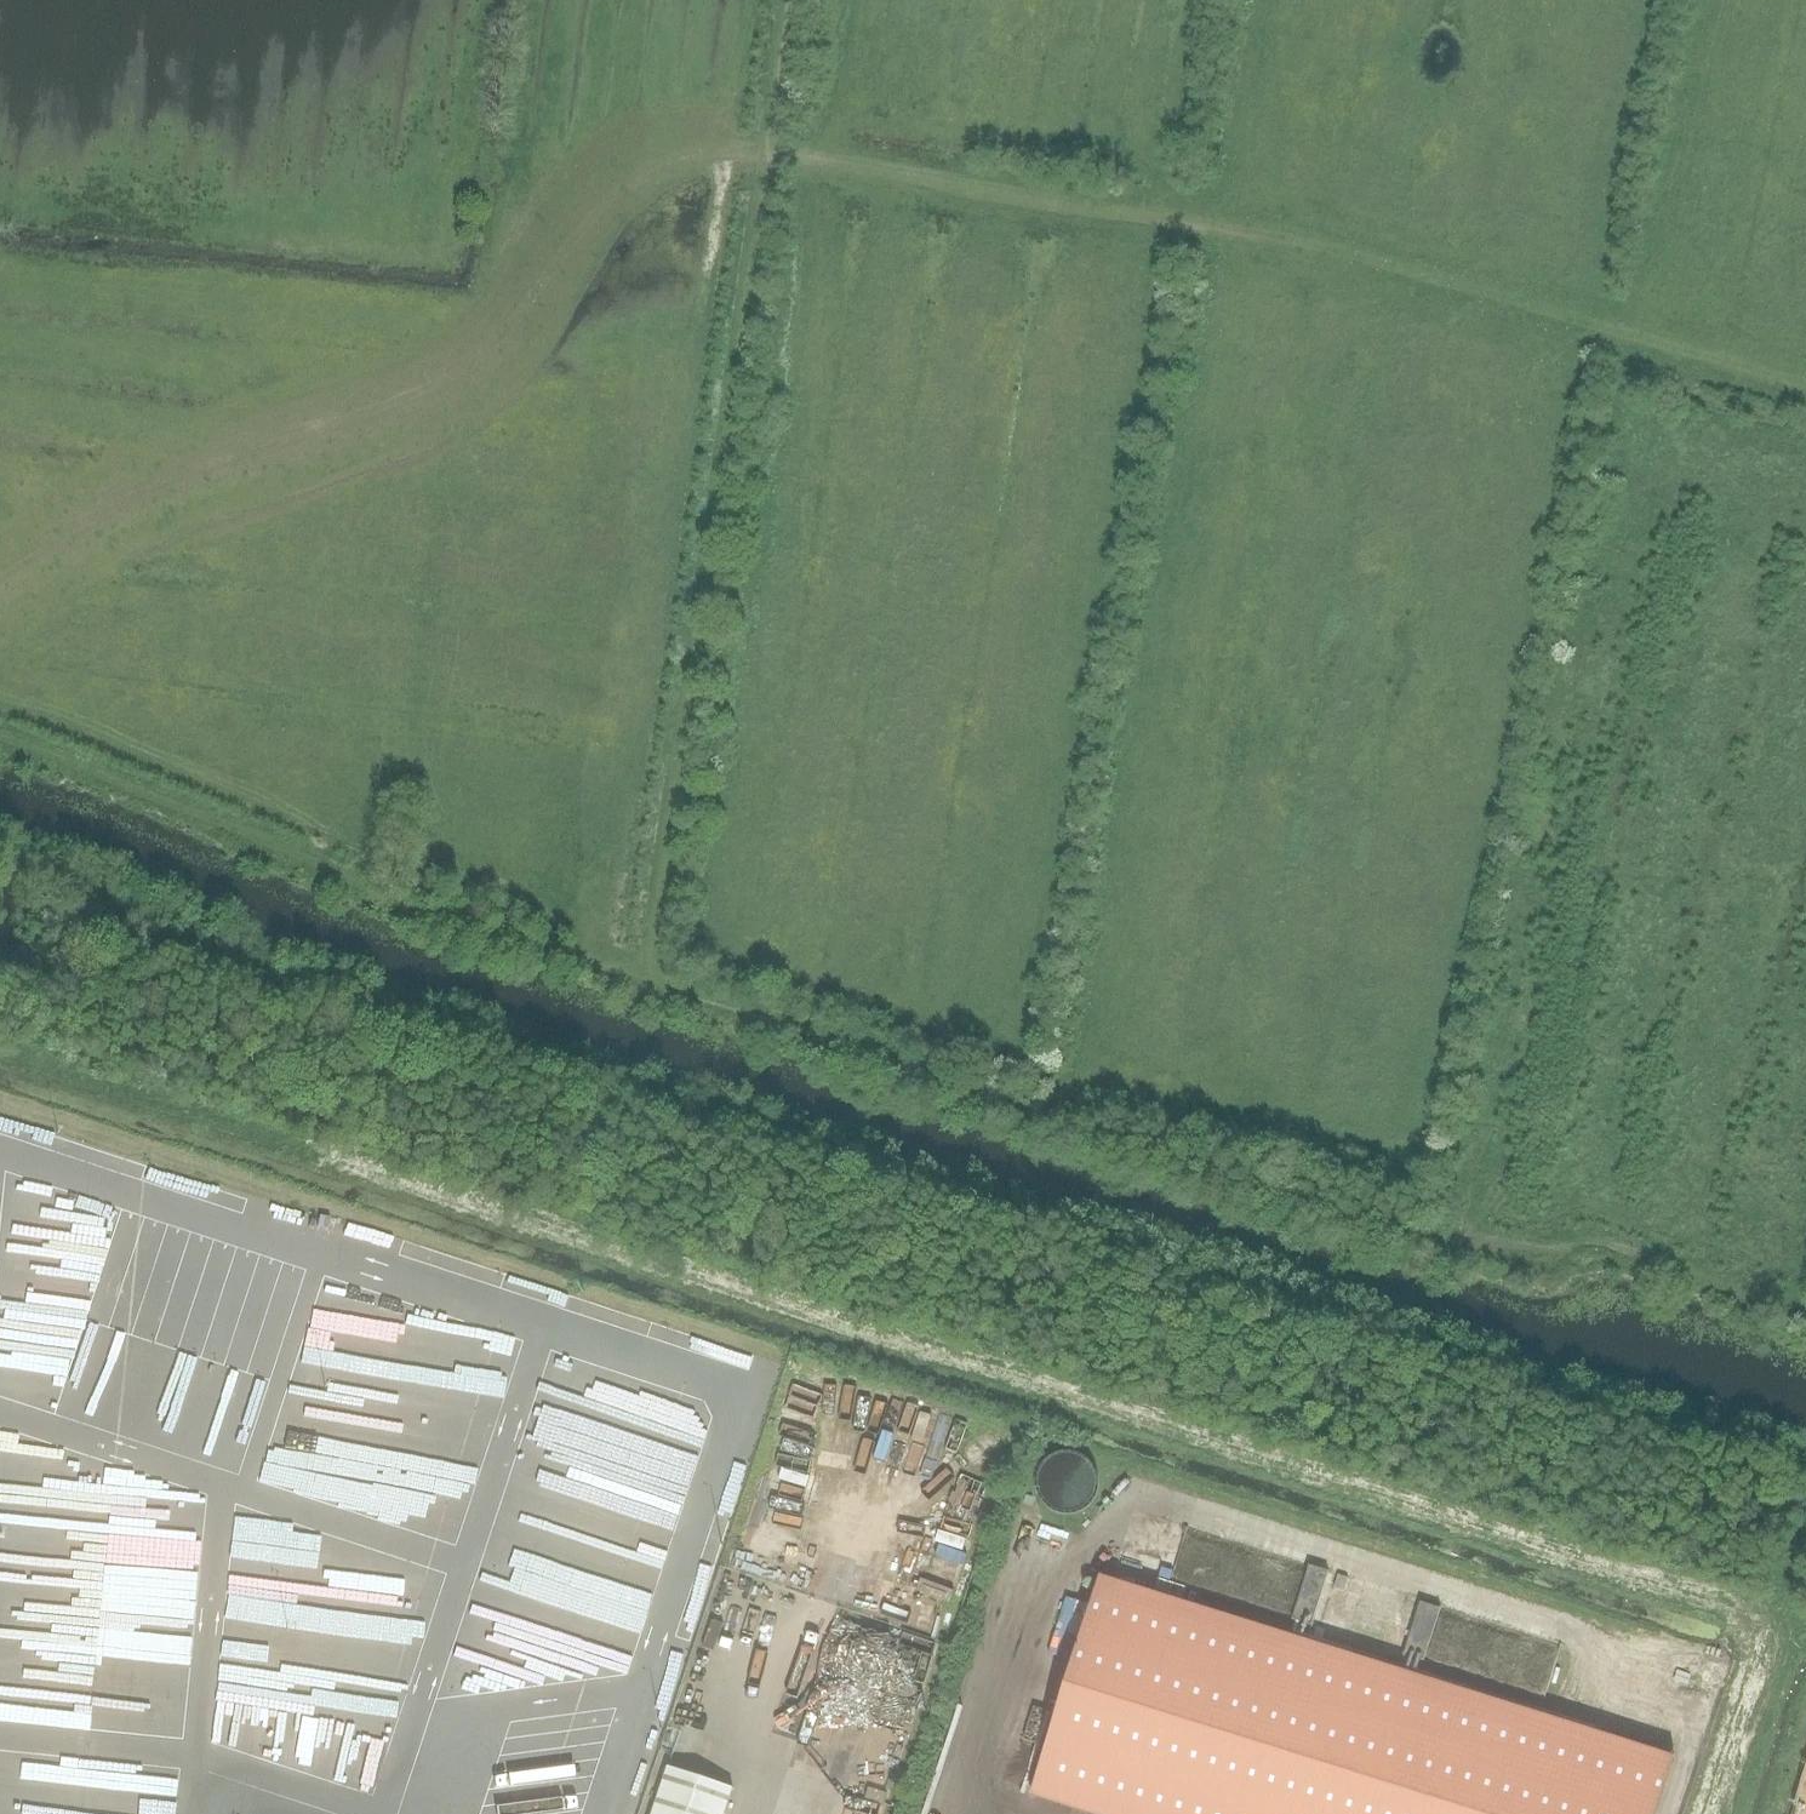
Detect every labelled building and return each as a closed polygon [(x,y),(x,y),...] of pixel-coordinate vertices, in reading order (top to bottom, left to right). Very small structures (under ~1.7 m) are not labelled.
[(1037,1480),(1037,1485),(1038,1490),(1039,1494),(1042,1499),(1044,1503),(1048,1506),(1052,1509),(1056,1511),(1061,1513),(1066,1514),(1071,1514),(1075,1513),(1080,1512),(1084,1509),(1088,1507),(1092,1503),(1095,1499),(1097,1495),(1099,1490),(1099,1485),(1100,1480),(1099,1476),(1097,1471),(1095,1467),(1092,1463),(1089,1459),(1085,1456),(1081,1454),(1076,1452),(1071,1452),(1066,1451),(1061,1452),(1057,1454),(1052,1456),(1048,1459),(1045,1462),(1042,1466),(1040,1470),(1038,1475),(1037,1480)] [(1310,1565),(1292,1617),(1312,1624),(1329,1571),(1310,1565)] [(1170,1580),(1174,1570),(1164,1566),(1160,1577),(1170,1580)] [(1610,1740),(1401,1674),(1102,1574),(1032,1791),(1105,1813),(1657,1813),(1674,1762),(1610,1740)] [(1349,1577),(1339,1574),(1335,1586),(1345,1589),(1349,1577)] [(1424,1660),(1441,1607),(1422,1601),(1405,1654),(1424,1660)] [(670,1766),(654,1813),(726,1813),(734,1788),(670,1766)]
